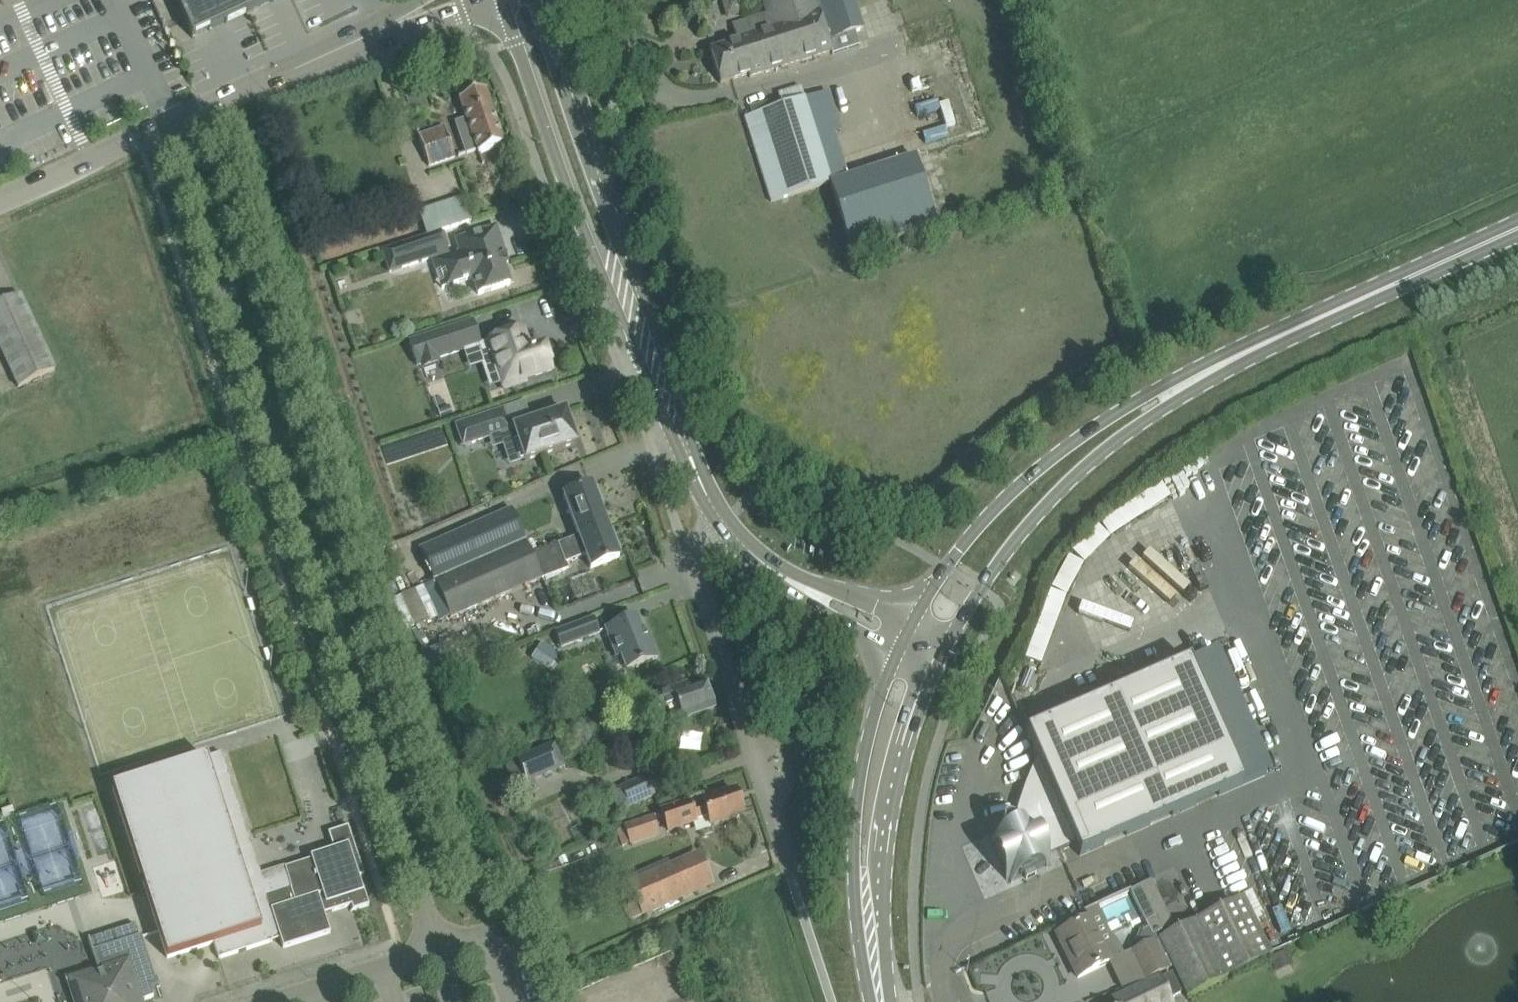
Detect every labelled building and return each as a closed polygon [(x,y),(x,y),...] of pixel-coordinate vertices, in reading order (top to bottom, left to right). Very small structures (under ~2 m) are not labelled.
[(192,37),(245,13),(246,15),(253,11),(253,10),(273,0),(175,0),(192,37)] [(770,28),(737,39),(738,42),(709,50),(720,83),(748,74),(749,77),(832,51),(828,40),(862,29),(853,0),(761,0),(770,28)] [(484,90),(462,98),(460,99),(467,119),(455,123),(466,153),(477,149),(478,153),(503,144),(484,90)] [(921,138),(955,128),(946,97),(912,106),(921,138)] [(763,104),(742,110),(771,201),(830,182),(804,98),(765,110),(763,104)] [(444,126),(418,135),(429,166),(455,157),(444,126)] [(915,156),(830,182),(852,252),(936,225),(915,156)] [(464,198),(417,207),(423,233),(469,223),(464,198)] [(510,283),(503,264),(507,263),(496,226),(456,239),(460,252),(445,257),(453,284),(472,278),(478,294),(510,283)] [(383,251),(389,271),(448,252),(441,232),(383,251)] [(55,370),(20,295),(0,304),(0,348),(18,387),(55,370)] [(462,325),(409,342),(417,365),(419,364),(439,358),(463,350),(470,347),(462,325)] [(481,361),(493,357),(503,389),(525,381),(524,379),(552,370),(544,347),(530,351),(523,329),(476,344),(481,361)] [(503,410),(489,414),(457,425),(463,445),(502,432),(505,441),(517,437),(525,460),(576,443),(573,434),(577,433),(572,418),(568,419),(565,410),(509,429),(503,410)] [(579,536),(607,525),(597,498),(600,495),(597,487),(592,487),(592,484),(563,495),(578,535),(579,536)] [(511,508),(419,548),(433,580),(505,547),(525,539),(512,510),(511,508)] [(531,553),(542,579),(568,569),(566,562),(585,554),(590,568),(619,557),(618,554),(621,550),(618,543),(613,543),(607,525),(579,536),(578,535),(531,553)] [(505,547),(433,580),(450,619),(542,579),(531,553),(525,539),(505,547)] [(392,598),(407,631),(438,618),(424,584),(392,598)] [(626,670),(657,659),(649,638),(645,640),(636,617),(605,629),(616,657),(621,656),(626,670)] [(593,618),(555,632),(561,647),(598,633),(593,618)] [(541,643),(531,657),(542,665),(552,650),(541,643)] [(1004,834),(994,839),(993,837),(992,838),(993,841),(990,843),(990,844),(992,843),(1007,878),(1006,878),(1006,880),(1009,879),(1011,882),(1012,881),(1011,880),(1024,874),(1026,879),(1027,878),(1034,875),(1034,870),(1046,865),(1047,866),(1048,866),(1047,863),(1050,861),(1049,860),(1048,860),(1046,857),(1074,844),(1079,856),(1243,785),(1190,661),(1026,732),(1036,757),(1025,783),(1017,806),(1013,823),(1012,823),(1012,824),(1009,823),(1007,823),(1005,823),(1003,824),(1002,826),(1001,827),(1001,829),(1001,831),(1003,833),(1004,834)] [(713,704),(715,703),(713,698),(711,699),(704,683),(689,689),(687,683),(642,700),(647,715),(667,707),(673,723),(682,720),(682,721),(714,709),(713,704)] [(555,743),(516,759),(526,783),(564,766),(555,743)] [(222,753),(112,788),(113,788),(145,890),(146,891),(149,903),(152,913),(167,958),(214,943),(219,958),(229,955),(249,949),(263,944),(280,939),(267,898),(291,891),(292,890),(286,869),(285,866),(261,874),(259,868),(222,753)] [(619,811),(654,794),(645,775),(610,792),(619,811)] [(719,791),(661,812),(668,829),(695,820),(695,818),(706,814),(711,827),(743,815),(734,790),(720,795),(719,791)] [(653,814),(622,825),(630,845),(660,835),(653,814)] [(291,891),(267,898),(280,939),(283,948),(330,933),(324,914),(351,905),(353,909),(349,910),(349,911),(354,910),(369,905),(362,884),(361,884),(362,888),(358,889),(354,878),(364,875),(358,859),(357,855),(352,838),(348,826),(332,831),(331,832),(328,833),(332,844),(335,853),(315,859),(286,869),(292,890),(291,891)] [(642,918),(714,886),(699,851),(627,883),(635,901),(624,906),(630,919),(641,915),(642,918)] [(1130,891),(1138,907),(1152,937),(1173,927),(1151,881),(1130,891)] [(1187,995),(1270,955),(1243,898),(1159,938),(1187,995)] [(1078,977),(1124,955),(1117,942),(1102,949),(1088,919),(1057,934),(1064,950),(1068,948),(1081,974),(1077,976),(1078,977)] [(97,968),(66,977),(74,1001),(144,1001),(143,1000),(153,997),(151,988),(148,981),(155,978),(141,936),(118,943),(116,944),(112,931),(88,939),(97,968)] [(1169,968),(1155,940),(1130,952),(1143,980),(1169,968)] [(1292,964),(1285,950),(1269,957),(1275,972),(1292,964)] [(1181,994),(1171,973),(1127,995),(1116,1000),(1117,1001),(1163,1001),(1181,994)]
